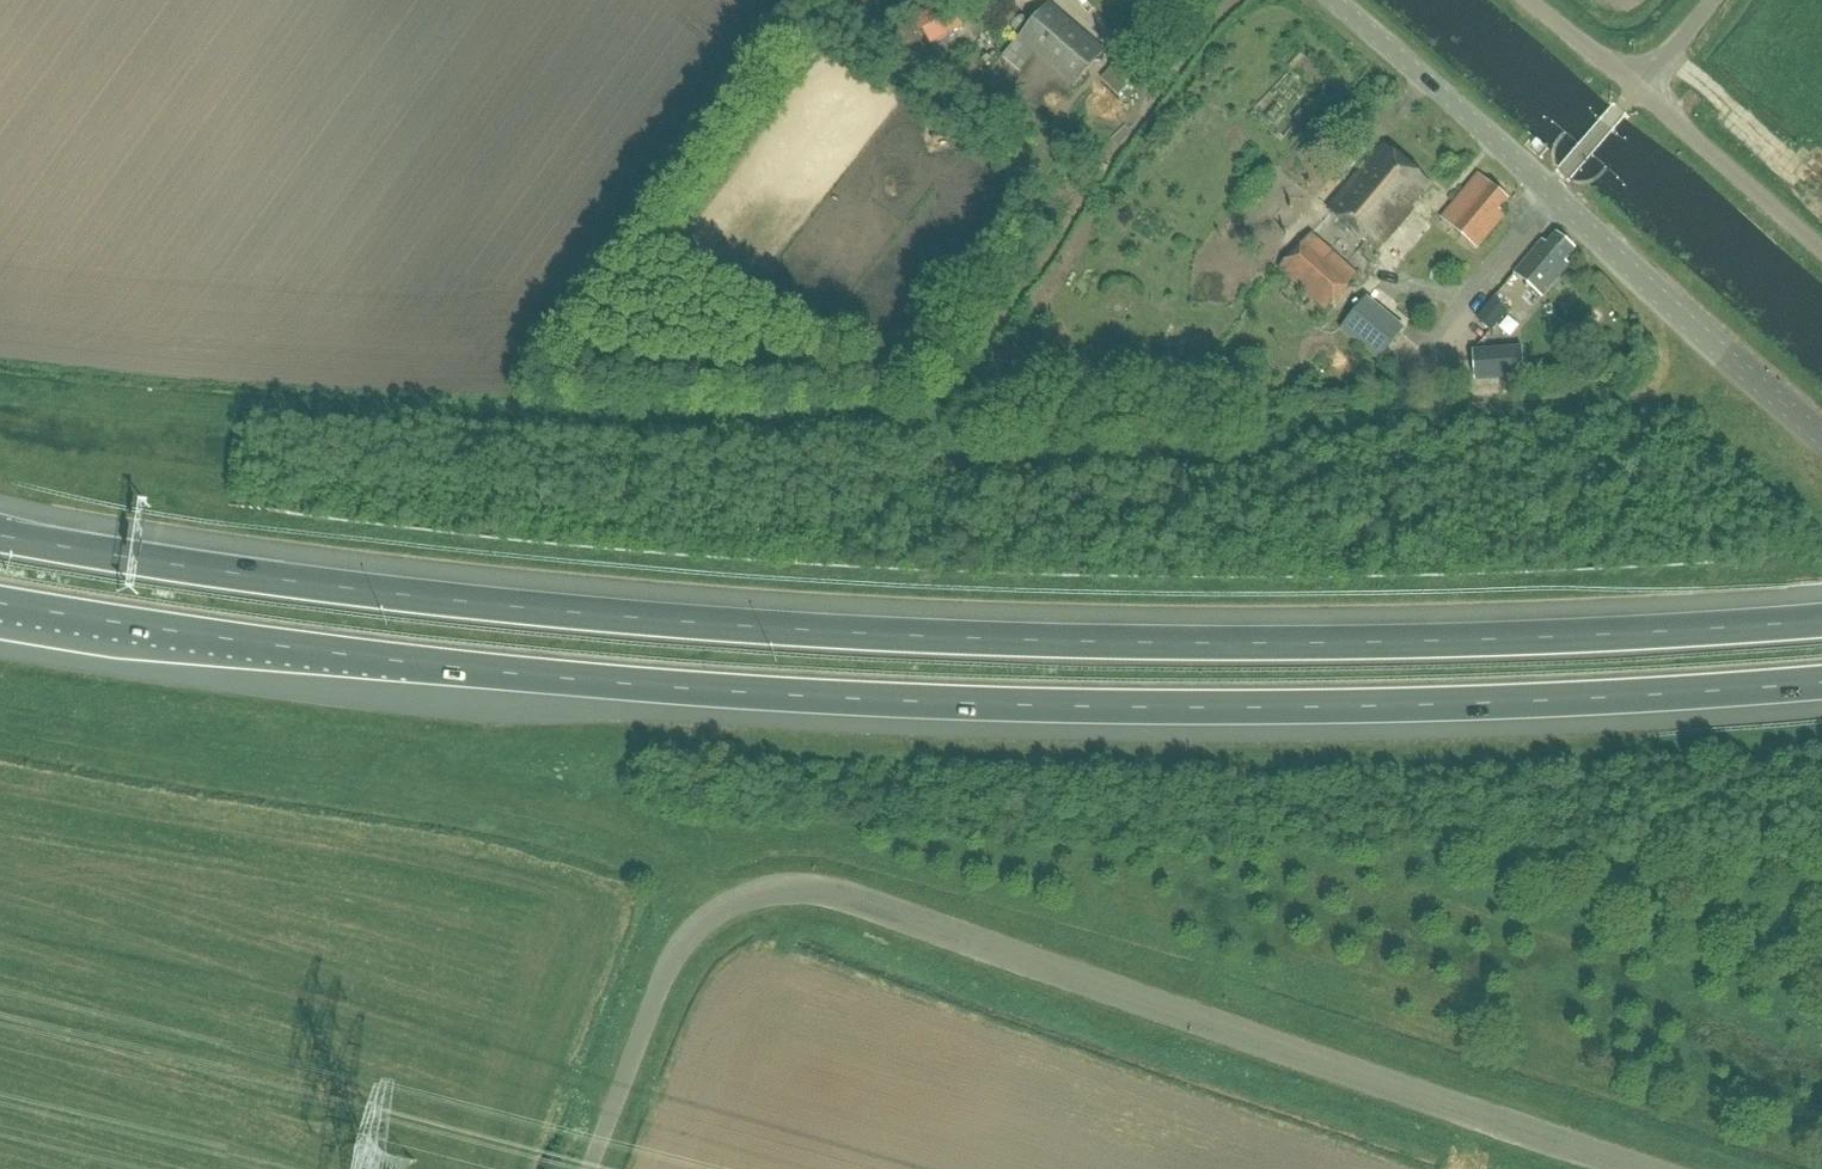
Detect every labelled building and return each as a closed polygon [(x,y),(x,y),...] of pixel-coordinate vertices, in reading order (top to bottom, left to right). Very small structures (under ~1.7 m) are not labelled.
[(947,0),(938,0),(887,28),(905,61),(963,30),(947,0)] [(1105,49),(1049,4),(1019,41),(1074,87),(1105,49)] [(1431,183),(1388,144),(1331,208),(1378,249),(1424,198),(1421,195),(1431,183)] [(1509,199),(1479,173),(1441,217),(1479,249),(1505,219),(1502,216),(1510,206),(1506,203),(1509,199)] [(1357,277),(1312,234),(1280,268),(1325,311),(1357,277)] [(1575,250),(1555,234),(1544,246),(1539,242),(1514,273),(1541,296),(1565,267),(1562,265),(1575,250)] [(1347,328),(1383,359),(1419,318),(1384,287),(1347,328)] [(1498,331),(1513,310),(1495,297),(1480,318),(1498,331)] [(1523,350),(1474,354),(1475,385),(1526,380),(1523,350)]
